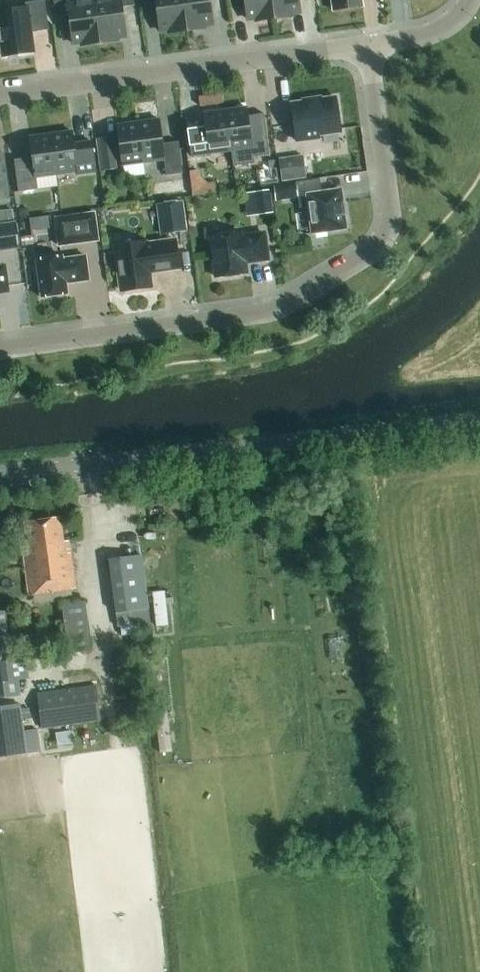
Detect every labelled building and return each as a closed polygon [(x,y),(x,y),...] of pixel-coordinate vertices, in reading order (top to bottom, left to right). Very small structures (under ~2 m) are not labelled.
[(0,11),(0,37),(3,56),(34,52),(31,32),(49,30),(45,0),(41,0),(25,2),(26,7),(0,11)] [(100,43),(94,0),(74,0),(67,1),(67,0),(53,0),(55,16),(69,14),(73,43),(82,42),(82,45),(100,43)] [(100,43),(117,40),(117,37),(126,36),(122,7),(135,5),(134,0),(94,0),(100,43)] [(187,30),(183,0),(142,0),(143,4),(156,2),(160,31),(169,30),(169,33),(187,30)] [(187,30),(204,28),(204,25),(213,24),(210,0),(183,0),(187,30)] [(274,18),(272,0),(244,0),(247,19),(256,18),(256,21),(274,18)] [(274,18),(291,16),(291,13),(300,11),(298,0),(272,0),(274,18)] [(333,10),(363,6),(362,0),(331,0),(333,10)] [(320,97),(303,99),(303,102),(291,103),(296,141),(319,137),(318,132),(340,129),(336,97),(321,99),(320,97)] [(246,107),(225,110),(230,150),(232,150),(234,165),(254,163),(253,155),(268,153),(263,113),(247,115),(246,107)] [(204,117),(186,119),(191,155),(209,153),(230,150),(225,110),(203,113),(204,117)] [(159,119),(138,122),(144,162),(163,159),(165,175),(182,173),(178,141),(162,143),(162,139),(159,119)] [(116,125),(121,165),(144,162),(138,122),(116,125)] [(72,131),(51,134),(56,174),(77,171),(77,174),(96,171),(92,142),(74,144),(72,131)] [(32,157),(14,159),(18,192),(38,189),(36,177),(56,174),(51,134),(29,137),(32,157)] [(113,136),(99,138),(104,170),(117,168),(113,136)] [(302,155),(278,158),(281,182),(306,179),(302,155)] [(188,169),(191,192),(204,191),(201,167),(188,169)] [(9,198),(5,172),(0,173),(0,199),(9,198)] [(319,178),(296,181),(299,207),(308,206),(312,233),(346,228),(344,215),(345,215),(343,202),(342,202),(340,189),(321,192),(319,178)] [(273,185),(275,201),(290,198),(287,183),(273,185)] [(269,190),(254,192),(258,214),(272,212),(269,190)] [(186,231),(182,201),(157,204),(162,234),(186,231)] [(20,220),(30,218),(28,208),(19,209),(20,220)] [(54,217),(58,247),(99,241),(95,211),(54,217)] [(16,222),(0,224),(0,252),(19,249),(16,222)] [(210,236),(215,277),(245,273),(244,262),(267,259),(263,233),(240,236),(240,232),(210,236)] [(115,247),(121,290),(151,286),(149,270),(155,269),(155,271),(178,268),(174,240),(145,244),(145,242),(115,247)] [(63,259),(63,257),(37,260),(42,298),(68,294),(67,283),(89,281),(86,256),(63,259)] [(8,291),(5,267),(0,268),(0,293),(8,291)] [(24,548),(29,594),(75,588),(69,541),(64,542),(61,518),(26,523),(29,547),(24,548)] [(142,555),(108,559),(115,613),(149,608),(142,555)] [(61,600),(61,648),(85,648),(85,600),(61,600)] [(0,612),(0,697),(20,694),(18,680),(29,678),(26,658),(15,659),(8,610),(0,612)] [(95,684),(36,692),(41,729),(100,721),(95,684)] [(0,705),(0,757),(28,753),(21,702),(0,705)] [(71,730),(54,732),(56,745),(72,743),(71,730)]
